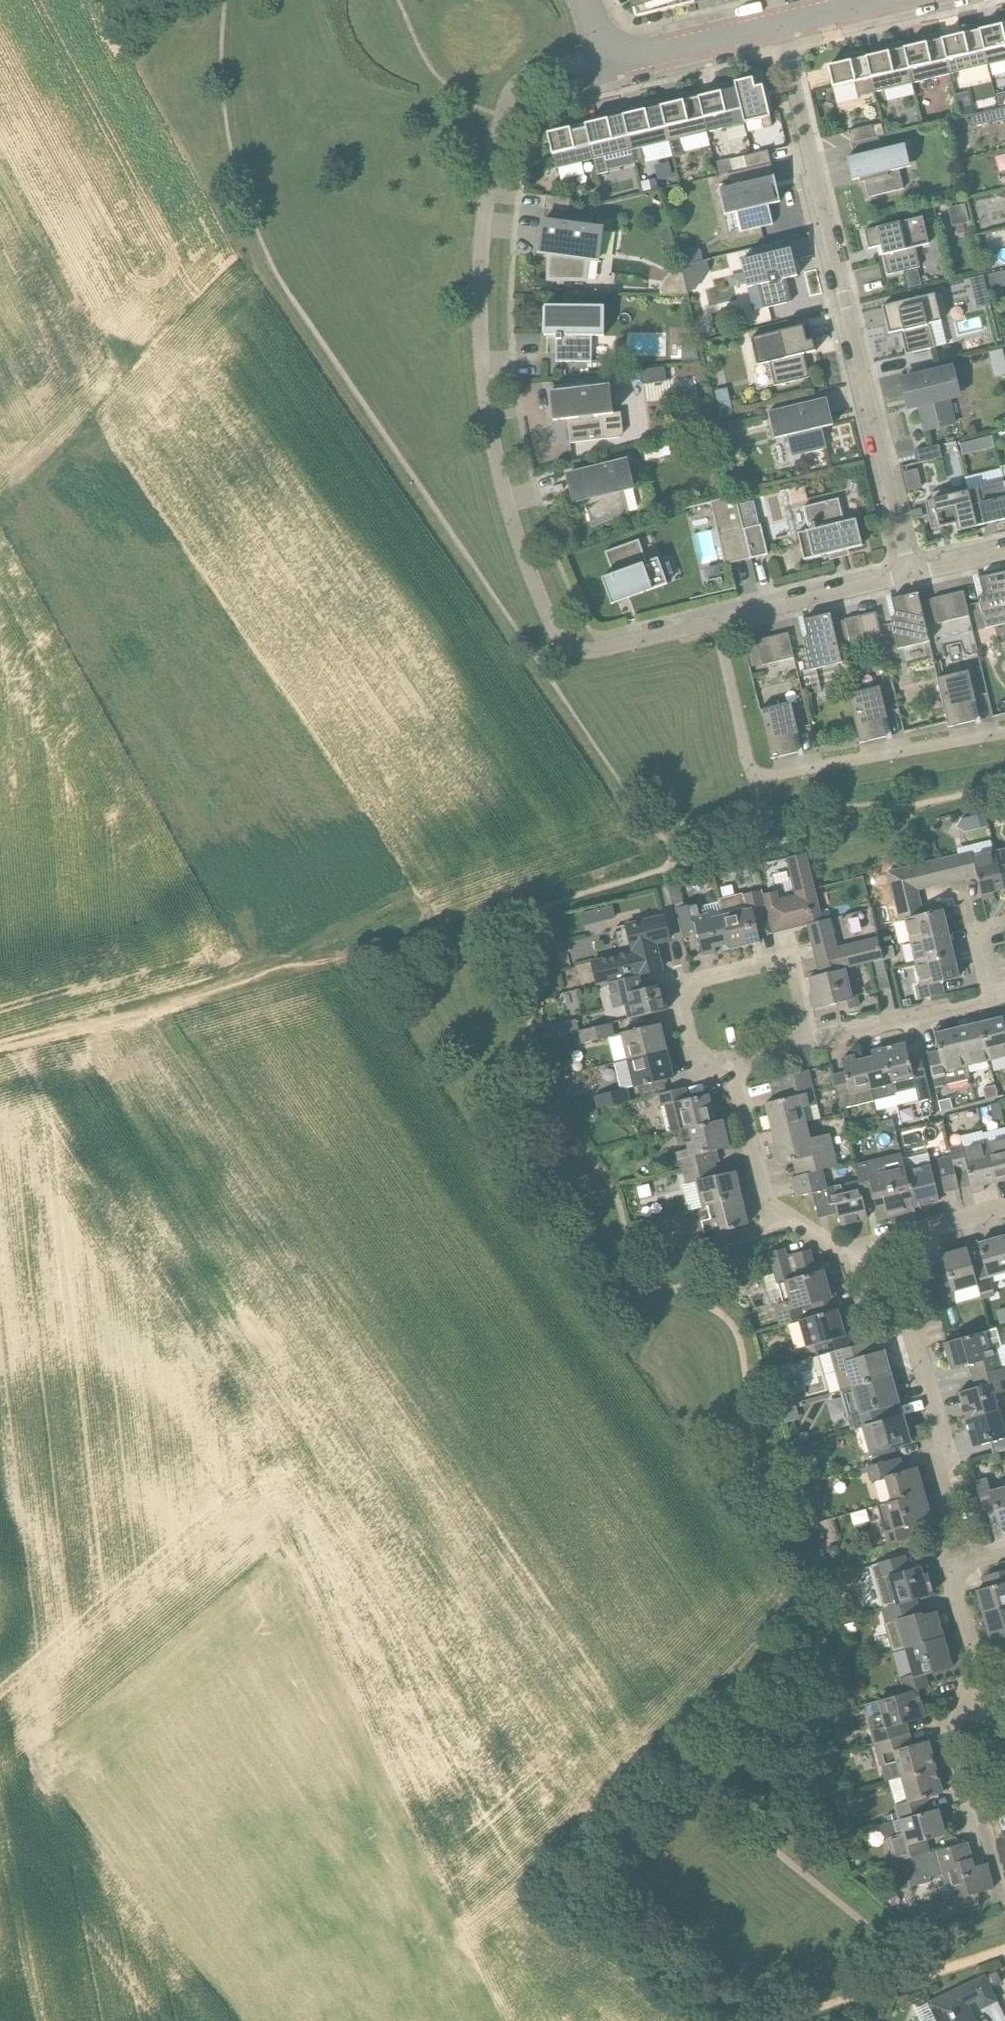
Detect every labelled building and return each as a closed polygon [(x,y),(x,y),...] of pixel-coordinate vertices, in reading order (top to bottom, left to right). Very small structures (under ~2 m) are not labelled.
[(631,2),(636,19),(695,5),(694,0),(630,0),(631,2)] [(1004,62),(1004,19),(998,20),(999,26),(980,31),(988,66),(1004,62)] [(951,75),(988,66),(980,31),(979,25),(960,30),(962,35),(942,40),(951,75)] [(913,84),(951,75),(942,40),(941,34),(923,39),(924,45),(905,49),(913,84)] [(875,93),(913,84),(905,49),(904,49),(903,43),(885,48),(886,53),(867,58),(875,93)] [(857,98),(875,93),(867,58),(865,52),(847,57),(848,63),(828,67),(833,89),(854,84),(857,98)] [(772,128),(768,110),(762,87),(754,89),(752,79),(735,83),(745,124),(761,121),(763,130),(772,128)] [(707,133),(745,124),(735,83),(717,88),(719,94),(700,98),(707,133)] [(670,142),(707,133),(700,98),(698,92),(680,97),(681,102),(662,107),(670,142)] [(632,151),(670,142),(662,107),(660,101),(642,106),(643,112),(624,116),(632,151)] [(963,117),(975,114),(973,103),(960,106),(963,117)] [(970,117),(972,128),(992,124),(1004,121),(1004,108),(970,117)] [(594,160),(632,151),(624,116),(622,110),(604,115),(605,121),(586,125),(594,160)] [(556,170),(594,160),(586,125),(585,119),(566,124),(568,129),(547,134),(552,156),(556,170)] [(872,127),(875,139),(878,139),(884,137),(881,125),(872,127)] [(851,145),(875,139),(872,127),(848,133),(851,145)] [(875,139),(851,145),(854,157),(847,158),(852,182),(859,180),(860,184),(865,183),(868,198),(903,190),(899,171),(910,168),(905,144),(880,150),(878,139),(875,139)] [(747,170),(759,167),(771,164),(768,152),(744,158),(747,170)] [(721,173),(735,170),(732,159),(719,162),(721,173)] [(780,203),(780,201),(775,184),(774,178),(762,180),(759,167),(747,170),(727,175),(730,188),(718,191),(724,217),(736,214),(741,233),(773,225),(768,206),(780,203)] [(544,209),(569,213),(570,200),(546,197),(544,209)] [(930,244),(923,217),(865,232),(870,250),(882,247),(889,275),(921,267),(916,248),(930,244)] [(543,222),(538,253),(550,255),(550,279),(583,279),(586,260),(598,261),(602,230),(543,222)] [(791,250),(740,262),(747,289),(759,286),(764,309),(792,303),(786,280),(798,277),(791,250)] [(667,295),(703,287),(700,273),(712,271),(709,259),(661,270),(667,295)] [(919,269),(905,272),(908,286),(922,282),(919,269)] [(977,308),(991,305),(984,277),(971,280),(977,308)] [(935,295),(882,308),(889,335),(900,332),(906,355),(935,348),(930,325),(941,322),(935,295)] [(544,307),(544,336),(556,337),(556,363),(592,363),(592,337),(604,337),(604,307),(544,307)] [(960,323),(962,332),(984,328),(982,319),(960,323)] [(810,325),(751,340),(758,367),(770,364),(775,387),(810,379),(805,355),(810,354),(808,344),(814,343),(810,325)] [(1004,363),(1004,349),(988,354),(991,366),(1004,363)] [(641,369),(642,383),(666,380),(664,367),(641,369)] [(950,369),(904,381),(910,408),(920,405),(926,429),(953,423),(947,399),(957,397),(950,369)] [(570,444),(604,440),(601,416),(613,415),(610,385),(554,391),(558,421),(567,420),(570,444)] [(733,410),(728,388),(715,391),(720,413),(733,410)] [(827,449),(822,429),(833,426),(827,399),(769,413),(775,440),(787,437),(792,458),(827,449)] [(993,435),(963,441),(964,450),(995,444),(993,435)] [(918,464),(942,458),(939,446),(915,451),(918,464)] [(576,493),(578,502),(586,500),(592,524),(627,515),(621,492),(633,489),(626,462),(568,476),(572,494),(576,493)] [(1004,520),(1004,488),(1004,483),(968,492),(976,521),(988,518),(989,524),(1004,520)] [(977,527),(976,521),(968,492),(952,496),(950,489),(931,493),(933,500),(925,502),(932,530),(956,524),(958,531),(977,527)] [(805,561),(849,551),(864,547),(857,520),(845,523),(840,500),(817,505),(805,508),(809,526),(810,531),(799,534),(805,561)] [(753,559),(771,555),(764,525),(746,529),(753,559)] [(727,565),(753,559),(746,529),(720,535),(727,565)] [(611,605),(668,585),(658,559),(647,563),(639,540),(605,553),(613,575),(602,579),(611,605)] [(714,541),(701,542),(703,562),(715,561),(714,541)] [(991,628),(1004,625),(1004,573),(979,579),(983,597),(978,598),(982,615),(987,613),(991,628)] [(954,621),(970,617),(963,592),(948,596),(954,621)] [(900,634),(903,649),(930,643),(918,594),(891,600),(896,618),(890,619),(894,636),(900,634)] [(938,625),(954,621),(948,596),(932,599),(938,625)] [(866,642),(882,638),(876,613),(860,617),(866,642)] [(812,655),(816,670),(842,664),(830,615),(804,621),(808,639),(803,640),(807,657),(812,655)] [(851,646),(866,642),(860,617),(845,620),(851,646)] [(779,663),(794,659),(788,634),(773,637),(779,663)] [(763,667),(779,663),(773,637),(757,641),(763,667)] [(949,728),(975,722),(971,704),(976,703),(972,686),(967,687),(963,672),(937,679),(949,728)] [(860,744),(886,738),(882,720),(887,719),(883,702),(878,703),(875,688),(848,695),(860,744)] [(771,760),(798,754),(794,736),(799,735),(795,718),(789,719),(786,704),(759,711),(771,760)] [(1004,822),(1004,809),(997,812),(999,823),(1004,822)] [(996,853),(1004,890),(1004,851),(996,853)] [(996,853),(972,859),(976,876),(982,901),(994,898),(993,893),(1004,890),(996,853)] [(958,857),(964,879),(976,876),(972,859),(971,854),(958,857)] [(807,926),(822,922),(806,855),(786,860),(795,897),(778,901),(776,893),(762,896),(770,928),(772,934),(807,926)] [(964,879),(958,857),(947,859),(952,882),(964,879)] [(952,882),(947,859),(936,862),(941,885),(952,882)] [(924,865),(930,888),(941,885),(936,862),(924,865)] [(922,865),(919,866),(924,889),(927,888),(930,888),(924,865),(922,865)] [(924,889),(919,866),(888,873),(917,891),(924,889)] [(917,891),(888,873),(896,908),(919,903),(917,891)] [(770,928),(762,896),(761,892),(742,896),(746,912),(719,918),(726,945),(728,945),(730,950),(760,943),(757,932),(770,928)] [(714,948),(726,945),(719,918),(710,920),(709,916),(702,917),(699,904),(675,910),(682,938),(697,935),(702,957),(716,954),(714,948)] [(603,921),(615,918),(612,906),(600,909),(603,921)] [(950,921),(947,909),(904,920),(909,941),(947,932),(944,922),(950,921)] [(607,984),(638,977),(661,971),(655,945),(669,941),(663,917),(625,926),(630,951),(590,961),(596,987),(607,984)] [(870,964),(883,962),(880,950),(878,939),(836,949),(829,920),(822,922),(807,926),(815,960),(819,959),(823,975),(843,970),(870,964)] [(915,963),(957,953),(956,949),(951,951),(947,932),(909,941),(915,963)] [(880,950),(883,962),(895,959),(892,947),(880,950)] [(915,988),(918,1001),(943,995),(940,983),(958,978),(955,966),(960,965),(957,953),(915,963),(920,987),(915,988)] [(883,962),(870,964),(876,992),(890,989),(883,962)] [(809,995),(813,1010),(837,1004),(839,1012),(858,1008),(855,996),(850,997),(843,970),(823,975),(809,978),(813,994),(809,995)] [(614,1009),(625,1007),(628,1020),(667,1011),(661,986),(642,991),(638,977),(607,984),(614,1009)] [(1004,1058),(1004,1030),(1002,1019),(992,1022),(990,1017),(979,1019),(989,1061),(1004,1058)] [(968,1067),(989,1061),(979,1019),(968,1022),(969,1027),(958,1030),(968,1067)] [(579,1030),(576,1020),(567,1022),(569,1033),(579,1030)] [(582,1043),(615,1035),(612,1023),(579,1030),(582,1043)] [(627,1061),(666,1052),(660,1025),(621,1034),(627,1061)] [(971,1081),(968,1067),(958,1030),(947,1032),(946,1027),(934,1030),(939,1050),(927,1053),(934,1080),(936,1089),(971,1081)] [(885,1050),(894,1084),(896,1093),(929,1085),(922,1057),(909,1060),(905,1045),(885,1050)] [(872,1090),(894,1084),(885,1050),(871,1053),(873,1059),(864,1061),(874,1101),(875,1100),(872,1090)] [(631,1101),(629,1090),(673,1079),(666,1052),(627,1061),(617,1064),(623,1089),(595,1095),(596,1101),(598,1108),(598,1109),(631,1101)] [(840,1109),(874,1101),(864,1061),(856,1062),(855,1057),(841,1060),(845,1074),(833,1077),(840,1109)] [(804,1108),(815,1106),(806,1071),(779,1078),(784,1099),(765,1104),(772,1134),(808,1125),(804,1108)] [(987,1100),(999,1097),(996,1085),(984,1088),(987,1100)] [(688,1129),(714,1123),(708,1096),(687,1100),(685,1089),(658,1095),(661,1108),(662,1107),(668,1132),(680,1129),(680,1131),(688,1129)] [(991,1117),(1003,1114),(1000,1103),(988,1106),(991,1117)] [(881,1129),(895,1126),(893,1119),(879,1122),(881,1129)] [(683,1171),(714,1163),(711,1152),(729,1148),(722,1121),(714,1123),(688,1129),(691,1143),(686,1144),(688,1150),(676,1153),(680,1172),(683,1171)] [(806,1174),(824,1170),(823,1169),(839,1166),(831,1133),(811,1138),(808,1125),(772,1134),(779,1164),(802,1159),(806,1174)] [(985,1145),(994,1184),(1004,1181),(1004,1140),(985,1145)] [(983,1186),(994,1184),(985,1145),(964,1150),(963,1144),(950,1147),(952,1155),(930,1160),(928,1153),(927,1153),(937,1196),(958,1191),(958,1190),(970,1187),(972,1194),(984,1191),(983,1186)] [(878,1217),(913,1208),(903,1159),(901,1153),(855,1164),(859,1181),(858,1181),(862,1203),(874,1200),(878,1217)] [(938,1202),(937,1196),(927,1153),(903,1159),(913,1208),(938,1202)] [(708,1206),(741,1198),(734,1172),(717,1177),(714,1164),(714,1163),(683,1171),(686,1185),(696,1183),(702,1208),(708,1206)] [(866,1219),(862,1203),(858,1181),(828,1188),(824,1170),(806,1174),(790,1178),(795,1198),(811,1194),(814,1206),(822,1204),(826,1217),(836,1214),(839,1226),(866,1219)] [(701,1250),(730,1242),(727,1231),(748,1225),(741,1198),(708,1206),(711,1220),(710,1221),(713,1233),(697,1237),(701,1250)] [(989,1277),(1004,1273),(1004,1239),(1004,1237),(978,1244),(984,1263),(972,1266),(977,1286),(979,1296),(980,1295),(982,1299),(993,1296),(992,1292),(993,1292),(989,1277)] [(953,1293),(977,1286),(972,1266),(967,1248),(942,1255),(945,1266),(932,1270),(941,1304),(955,1300),(953,1293)] [(777,1283),(815,1274),(810,1252),(786,1258),(784,1250),(769,1255),(777,1283)] [(798,1321),(837,1310),(839,1309),(832,1285),(827,1287),(823,1272),(815,1274),(777,1283),(778,1285),(783,1303),(774,1306),(779,1326),(798,1321)] [(819,1356),(853,1347),(847,1324),(841,1325),(837,1310),(798,1321),(806,1348),(814,1346),(817,1357),(819,1356)] [(972,1377),(1001,1369),(994,1347),(1002,1345),(997,1328),(982,1333),(943,1344),(951,1371),(968,1366),(972,1377)] [(840,1390),(890,1376),(884,1351),(869,1355),(866,1343),(853,1347),(819,1356),(829,1393),(840,1390)] [(1004,1410),(1004,1409),(999,1410),(995,1394),(1004,1391),(1004,1367),(1001,1369),(972,1377),(975,1388),(958,1393),(966,1421),(1004,1410)] [(861,1428),(888,1420),(885,1408),(899,1405),(890,1376),(840,1390),(845,1409),(851,1430),(861,1428)] [(1004,1451),(1004,1410),(966,1421),(973,1448),(998,1440),(1002,1452),(1004,1451)] [(861,1428),(869,1454),(909,1443),(902,1416),(888,1420),(861,1428)] [(891,1502),(925,1493),(918,1468),(904,1472),(900,1458),(866,1468),(870,1482),(884,1478),(891,1502)] [(1004,1525),(1004,1487),(991,1491),(987,1478),(974,1482),(983,1513),(995,1510),(1000,1527),(1004,1525)] [(884,1532),(887,1545),(916,1537),(913,1525),(932,1520),(925,1493),(891,1502),(877,1506),(884,1532)] [(896,1605),(916,1599),(932,1595),(926,1575),(922,1577),(919,1566),(908,1569),(905,1557),(876,1565),(880,1580),(888,1578),(896,1605)] [(1004,1607),(1004,1571),(982,1577),(985,1588),(977,1591),(983,1613),(1004,1607)] [(905,1648),(944,1637),(943,1635),(945,1635),(943,1625),(941,1626),(937,1612),(925,1615),(920,1613),(916,1599),(896,1605),(881,1609),(885,1624),(892,1652),(905,1648)] [(983,1613),(991,1642),(1003,1639),(1004,1647),(1004,1607),(983,1613)] [(903,1694),(917,1690),(928,1687),(925,1675),(952,1668),(944,1637),(905,1648),(912,1675),(899,1679),(903,1694)] [(874,1744),(908,1735),(905,1723),(924,1718),(917,1690),(903,1694),(878,1701),(882,1715),(867,1720),(874,1744)] [(900,1777),(935,1768),(927,1742),(912,1746),(908,1735),(874,1744),(880,1767),(896,1763),(900,1777)] [(899,1820),(930,1811),(927,1798),(942,1794),(935,1768),(900,1777),(907,1803),(894,1806),(898,1820),(899,1820)] [(903,1860),(922,1855),(918,1843),(945,1835),(938,1809),(930,1811),(899,1820),(904,1835),(888,1839),(895,1862),(903,1860)] [(957,1900),(993,1889),(987,1864),(974,1867),(967,1843),(922,1855),(903,1860),(910,1886),(930,1881),(929,1878),(943,1874),(945,1884),(952,1882),(957,1900)] [(996,1971),(986,1976),(991,1987),(1001,1982),(996,1971)] [(967,2005),(977,2000),(981,2009),(998,2001),(991,1987),(986,1976),(928,2004),(936,2020),(975,2020),(967,2005)]
